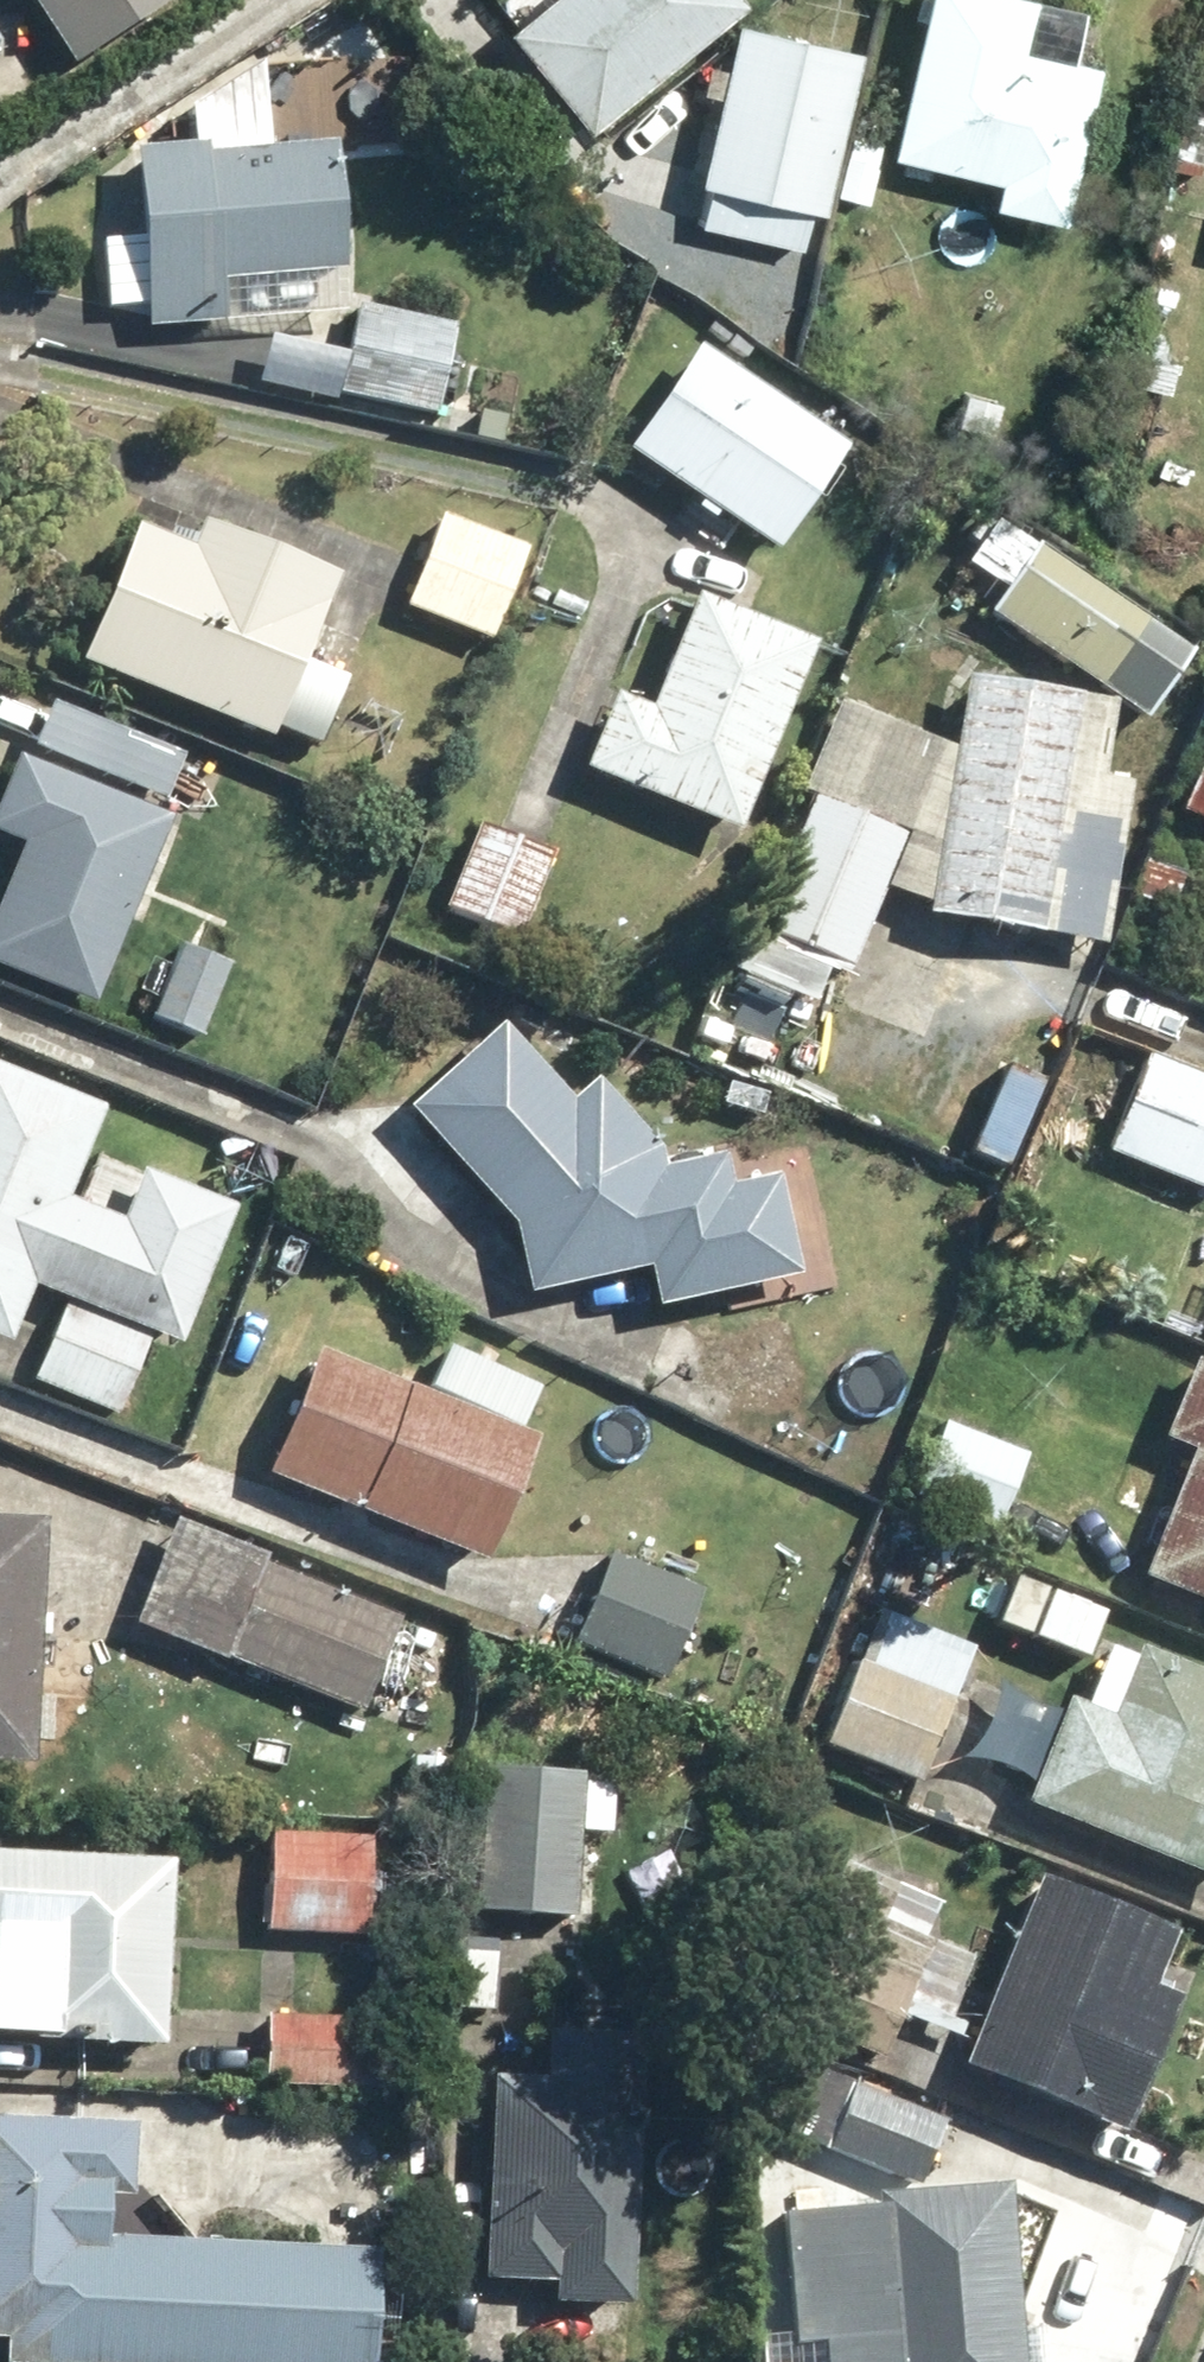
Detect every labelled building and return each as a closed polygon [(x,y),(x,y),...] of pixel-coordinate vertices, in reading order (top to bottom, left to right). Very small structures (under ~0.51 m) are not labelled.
[(77,62),(174,0),(37,0),(77,62)] [(512,29),(594,124),(740,0),(546,0),(512,29)] [(900,154),(1006,177),(1001,197),(1077,213),(1116,30),(1045,15),(1048,0),(932,0),(900,154)] [(868,37),(745,13),(736,59),(710,54),(704,88),(726,93),(701,222),(811,243),(819,202),(836,205),(868,37)] [(212,137),(141,141),(145,234),(106,236),(109,301),(156,298),(157,318),(356,309),(348,141),(212,147),(212,137)] [(353,347),(272,335),(264,390),(339,401),(341,390),(446,405),(458,321),(359,307),(353,347)] [(859,437),(706,335),(631,446),(784,548),(859,437)] [(533,545),(447,508),(407,603),(494,639),(533,545)] [(142,518),(86,655),(275,733),(279,723),(325,742),(355,670),(314,653),(350,567),(208,509),(195,540),(142,518)] [(1006,512),(973,561),(1011,586),(994,611),(1156,719),(1203,647),(1203,644),(1006,512)] [(851,647),(703,588),(657,701),(622,687),(590,767),(747,830),(806,680),(834,691),(851,647)] [(819,788),(769,934),(839,960),(861,968),(890,883),(936,899),(934,910),(1116,942),(1135,776),(1109,773),(1118,696),(1088,692),(1089,685),(970,672),(962,748),(842,696),(812,785),(819,788)] [(59,697),(35,751),(23,745),(0,798),(0,830),(30,843),(0,911),(0,955),(103,1000),(185,812),(165,804),(187,752),(59,697)] [(1189,809),(1203,815),(1203,771),(1189,809)] [(561,852),(478,820),(444,910),(527,941),(561,852)] [(823,1007),(839,960),(769,934),(748,998),(786,1011),(791,996),(823,1007)] [(511,1019),(414,1102),(517,1221),(533,1288),(642,1263),(651,1301),(801,1266),(779,1172),(728,1184),(720,1146),(663,1159),(658,1139),(596,1067),(571,1088),(511,1019)] [(1152,1046),(1106,1136),(1203,1186),(1203,1072),(1152,1046)] [(19,1332),(40,1284),(71,1297),(37,1377),(126,1414),(162,1328),(191,1340),(246,1206),(110,1149),(88,1202),(73,1196),(113,1100),(0,1053),(0,1324),(19,1332)] [(542,1425),(323,1339),(273,1469),(492,1555),(542,1425)] [(1200,1351),(1166,1434),(1196,1446),(1144,1574),(1203,1598),(1203,1352),(1200,1351)] [(1029,1453),(951,1420),(920,1494),(998,1527),(1029,1453)] [(414,1602),(180,1510),(137,1620),(366,1710),(387,1657),(428,1673),(443,1635),(406,1620),(414,1602)] [(0,1512),(0,1755),(36,1758),(55,1516),(0,1512)] [(702,1585),(616,1552),(579,1646),(665,1679),(702,1585)] [(1113,1608),(1020,1571),(1000,1623),(1093,1659),(1113,1608)] [(980,1652),(880,1608),(823,1739),(922,1783),(980,1652)] [(1151,1641),(1146,1654),(1117,1642),(1093,1702),(1070,1692),(1026,1799),(1203,1874),(1203,1663),(1151,1641)] [(593,1769),(492,1763),(484,1907),(579,1912),(583,1825),(618,1827),(621,1779),(592,1778),(593,1769)] [(381,1829),(275,1823),(270,1928),(375,1933),(381,1829)] [(0,1848),(0,2032),(175,2039),(183,1855),(0,1848)] [(1186,1921),(1047,1865),(967,2063),(1131,2129),(1186,1992),(1162,1982),(1186,1921)] [(392,2018),(274,2012),(270,2082),(388,2088),(392,2018)] [(564,2297),(634,2302),(646,2104),(634,2104),(638,2028),(559,2023),(556,2078),(503,2075),(491,2276),(565,2281),(564,2297)] [(955,2120),(855,2078),(829,2142),(928,2183),(955,2120)] [(0,2109),(0,2333),(9,2333),(7,2357),(98,2361),(384,2361),(391,2245),(119,2229),(121,2189),(139,2190),(143,2117),(0,2109)] [(877,2187),(878,2205),(791,2210),(798,2328),(768,2330),(769,2361),(1057,2361),(1055,2327),(1026,2328),(1018,2179),(877,2187)]
